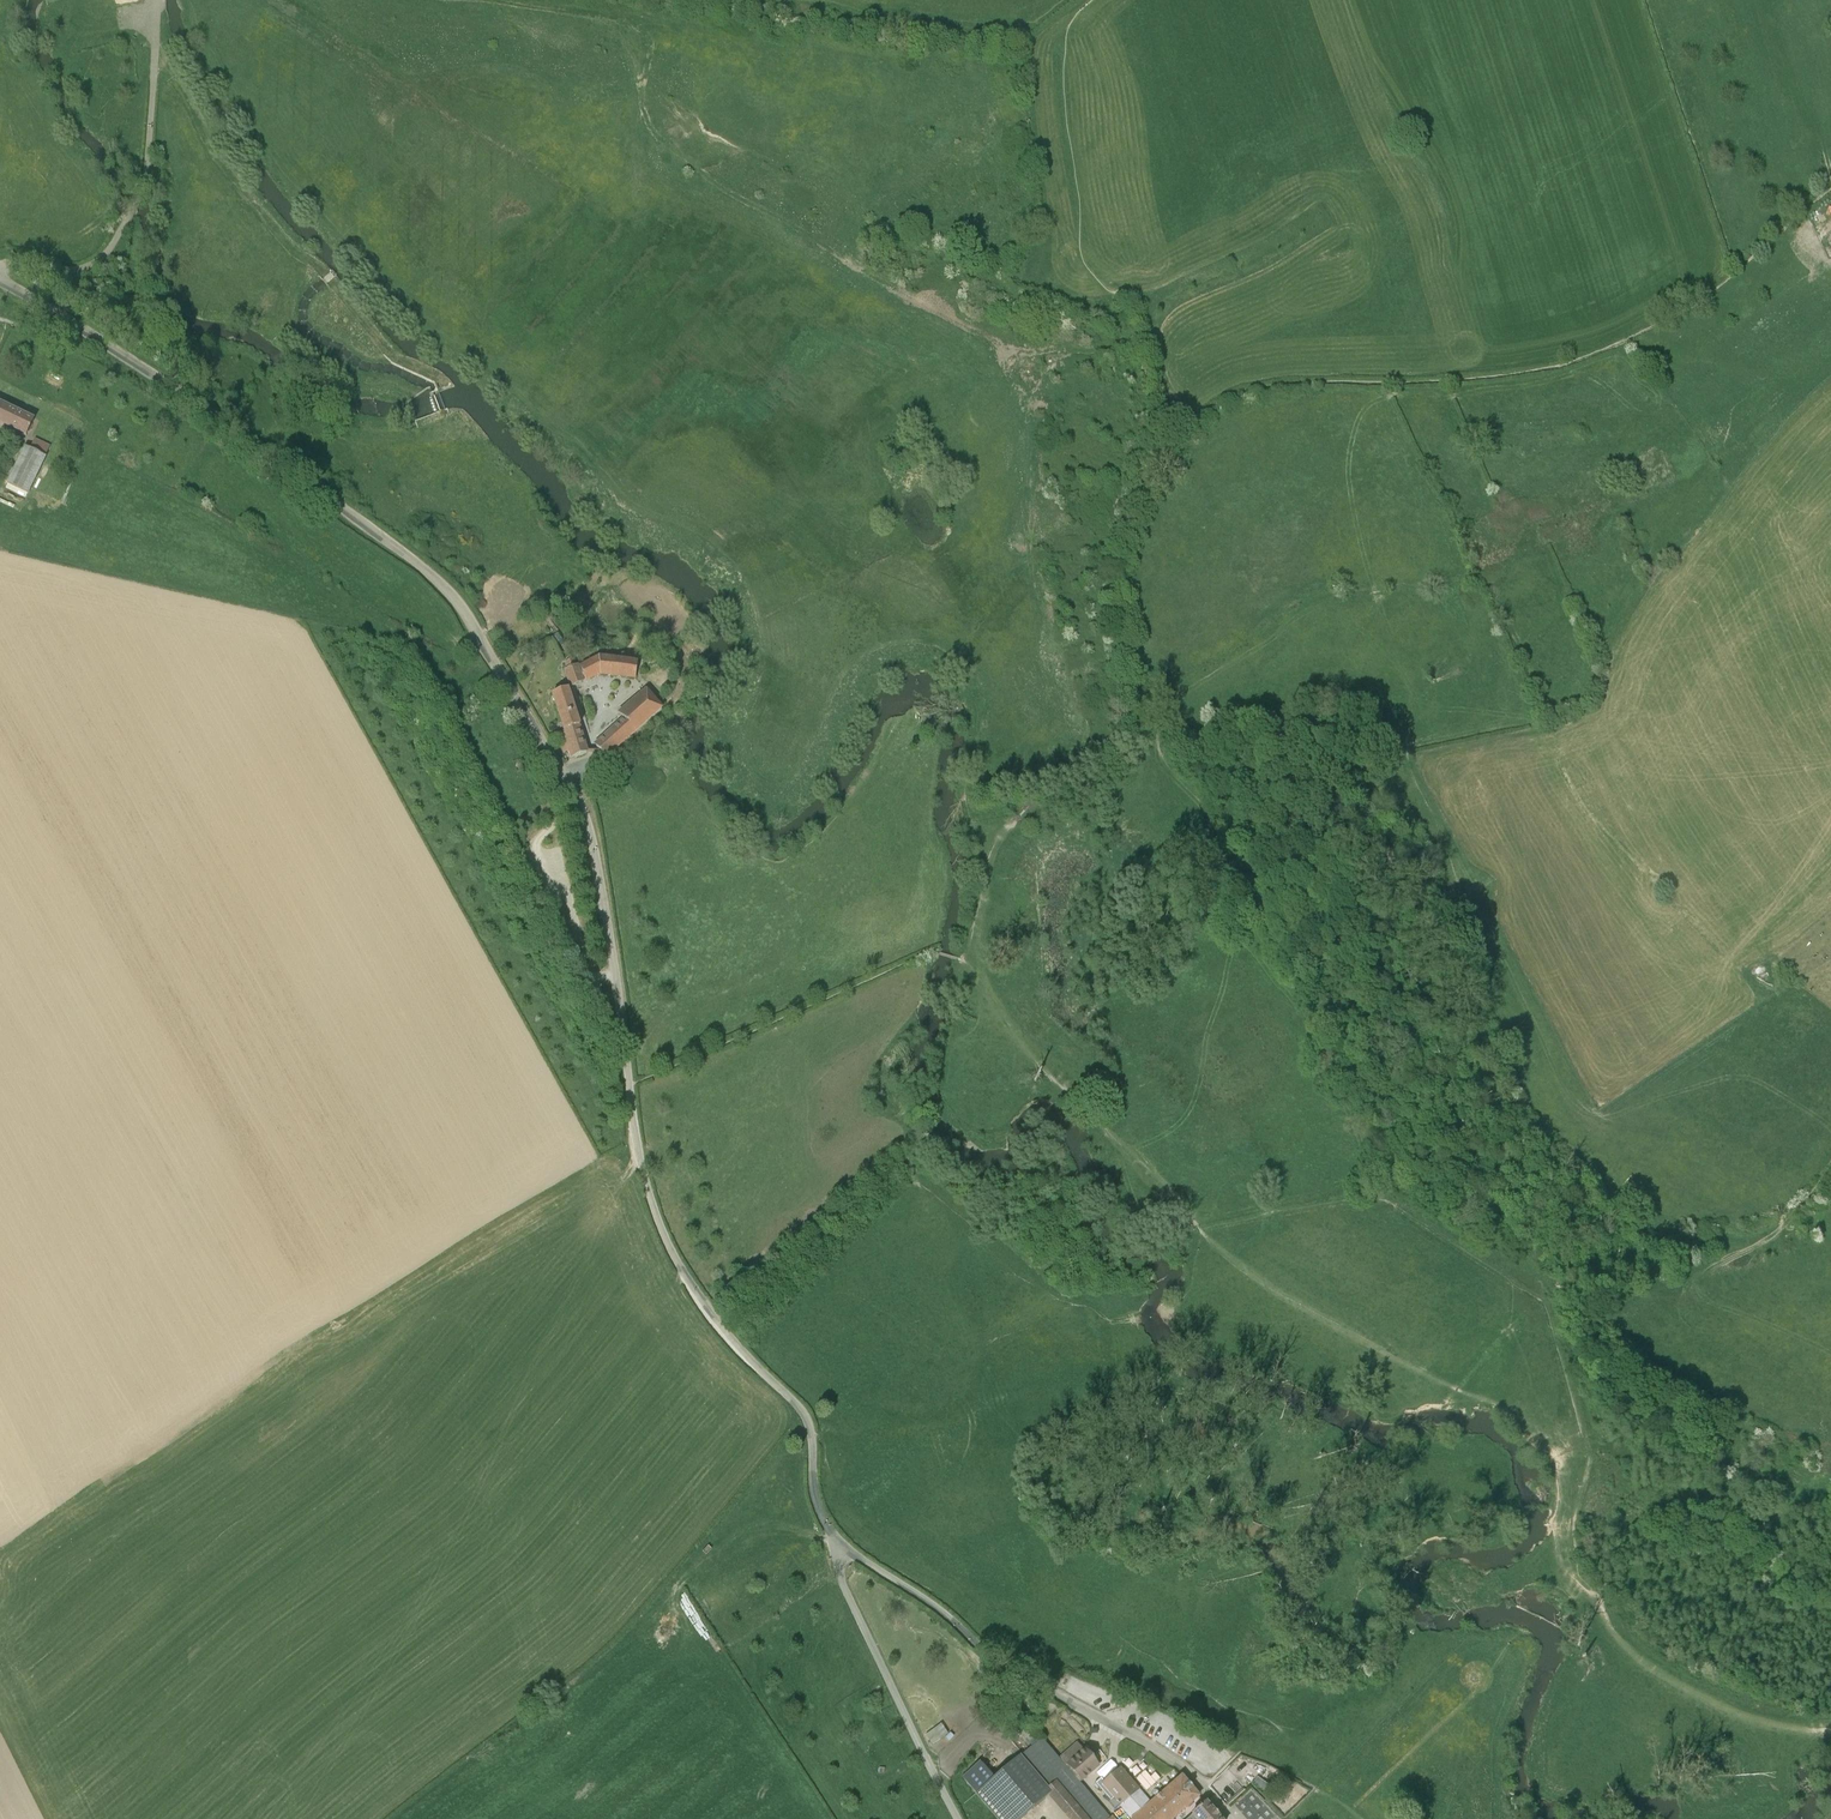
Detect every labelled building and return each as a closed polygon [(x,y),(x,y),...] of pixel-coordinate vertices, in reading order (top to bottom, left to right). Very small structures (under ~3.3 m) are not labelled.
[(26,437),(35,419),(0,403),(0,424),(26,437)] [(46,457),(45,457),(51,446),(35,438),(30,449),(24,447),(6,484),(29,494),(46,457)] [(637,662),(599,656),(580,665),(586,682),(601,676),(635,680),(637,662)] [(583,683),(579,666),(577,659),(564,662),(566,669),(564,670),(569,687),(583,683)] [(606,759),(663,710),(646,689),(618,714),(622,719),(593,745),(606,759)] [(587,753),(583,742),(567,690),(552,695),(572,758),(587,753)] [(934,1742),(952,1732),(945,1720),(927,1731),(934,1742)] [(1110,1818),(1042,1737),(979,1791),(1003,1818),(1109,1818),(1110,1818)] [(1100,1752),(1093,1758),(1085,1748),(1066,1764),(1066,1765),(1066,1766),(1080,1782),(1080,1781),(1081,1782),(1100,1766),(1099,1765),(1106,1759),(1100,1752)] [(1138,1774),(1148,1786),(1158,1778),(1147,1766),(1138,1774)] [(1151,1802),(1122,1769),(1103,1786),(1130,1818),(1172,1818),(1199,1796),(1182,1776),(1151,1802)] [(1262,1780),(1257,1777),(1252,1783),(1257,1787),(1262,1780)] [(1218,1815),(1214,1811),(1213,1811),(1206,1803),(1191,1816),(1187,1818),(1213,1818),(1218,1815)]
